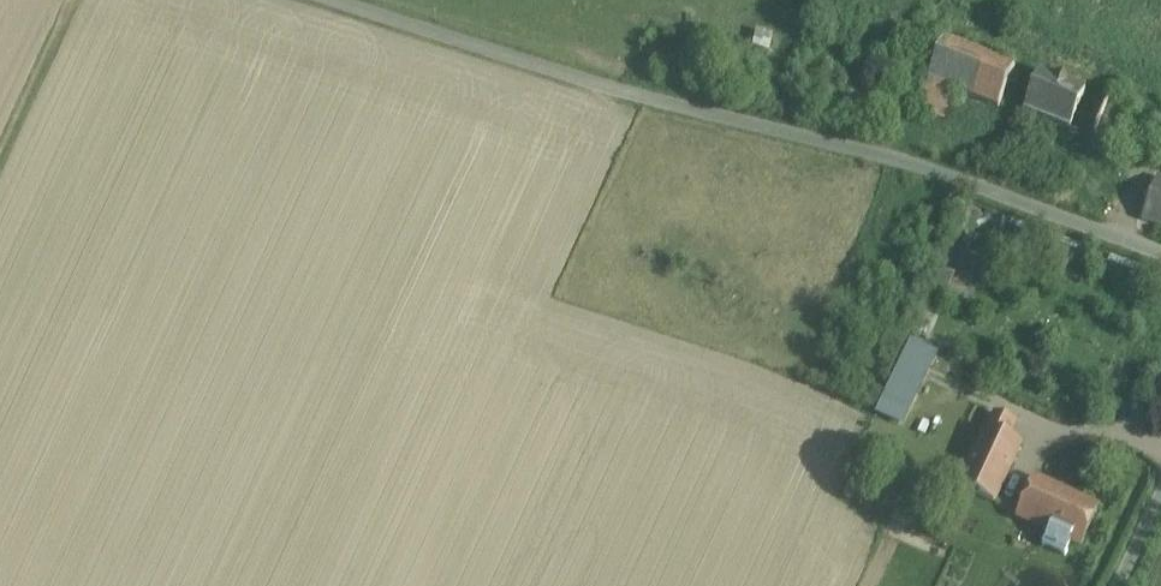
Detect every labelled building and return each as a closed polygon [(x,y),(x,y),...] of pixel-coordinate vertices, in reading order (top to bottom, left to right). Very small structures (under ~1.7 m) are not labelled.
[(928,80),(954,90),(998,108),(1014,67),(944,39),(928,80)] [(1085,88),(1040,71),(1024,110),(1069,128),(1085,88)] [(954,90),(928,80),(915,112),(941,122),(954,90)] [(1108,98),(1093,137),(1160,164),(1160,119),(1108,98)] [(1157,178),(1142,218),(1160,225),(1160,180),(1157,178)] [(936,267),(914,319),(929,325),(951,273),(936,267)] [(930,353),(910,343),(875,414),(895,424),(930,353)] [(1020,445),(987,429),(979,447),(1012,462),(1020,445)] [(1012,462),(979,447),(961,486),(994,501),(1012,462)] [(1061,493),(1035,480),(1018,517),(1050,532),(1045,542),(1044,542),(1042,546),(1065,557),(1067,552),(1066,552),(1071,541),(1081,546),(1098,510),(1079,501),(1078,502),(1061,494),(1061,493)]
